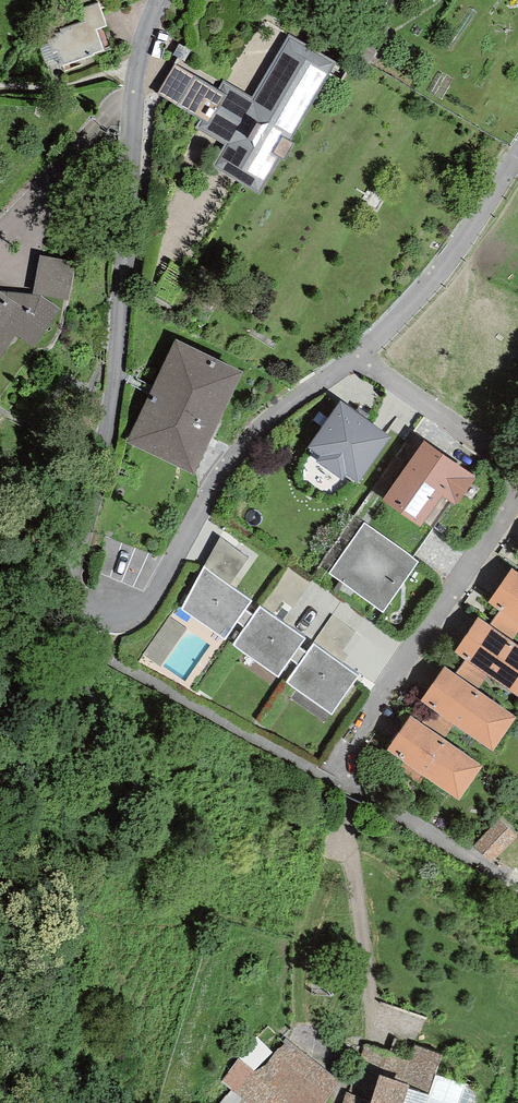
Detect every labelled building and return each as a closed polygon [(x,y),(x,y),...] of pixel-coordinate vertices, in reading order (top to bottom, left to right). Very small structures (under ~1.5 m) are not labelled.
[(107,26),(98,3),(80,9),(85,21),(61,29),(62,32),(56,34),(57,37),(48,40),(53,53),(58,51),(63,65),(92,54),(92,53),(102,49),(96,30),(107,26)] [(337,61),(290,33),(252,98),(224,81),(218,90),(175,64),(157,94),(202,120),(197,127),(227,144),(214,166),(259,192),(280,156),(284,159),(293,143),(290,141),(337,61)] [(39,256),(33,294),(41,295),(68,300),(75,262),(39,256)] [(16,336),(33,347),(61,309),(41,295),(33,294),(0,291),(0,357),(16,336)] [(242,372),(175,339),(127,442),(194,475),(242,372)] [(358,481),(391,436),(341,399),(306,447),(319,456),(316,461),(342,480),(347,473),(358,481)] [(382,500),(421,527),(443,496),(455,505),(475,476),(424,440),(382,500)] [(328,573),(383,612),(418,562),(363,523),(328,573)] [(205,566),(230,585),(248,558),(220,537),(205,566)] [(182,609),(225,638),(237,621),(245,627),(254,616),(245,610),(251,601),(230,585),(205,566),(182,609)] [(512,568),(489,602),(500,610),(517,622),(517,572),(512,568)] [(232,645),(277,678),(291,659),(298,665),(307,653),(299,647),(305,639),(261,606),(254,616),(245,627),(232,645)] [(517,632),(517,622),(500,610),(489,624),(512,640),(517,632)] [(333,615),(314,643),(342,663),(349,655),(342,650),(355,632),(333,615)] [(479,617),(455,652),(466,660),(488,675),(517,695),(517,644),(512,640),(489,624),(479,617)] [(298,665),(286,681),(332,714),(359,676),(342,663),(314,643),(307,653),(298,665)] [(478,689),(488,675),(466,660),(457,674),(478,689)] [(457,674),(445,666),(420,702),(431,709),(453,725),(492,753),(517,717),(478,689),(457,674)] [(444,738),(453,725),(431,709),(422,722),(444,738)] [(422,722),(411,715),(386,750),(459,801),(484,766),(444,738),(422,722)] [(516,835),(497,818),(473,846),(492,862),(516,835)] [(340,1082),(287,1038),(283,1041),(270,1026),(238,1058),(222,1082),(231,1090),(220,1102),(326,1102),(340,1082)] [(365,1043),(350,1092),(346,1091),(342,1102),(459,1102),(466,1083),(436,1074),(442,1056),(395,1037),(390,1051),(365,1043)]
